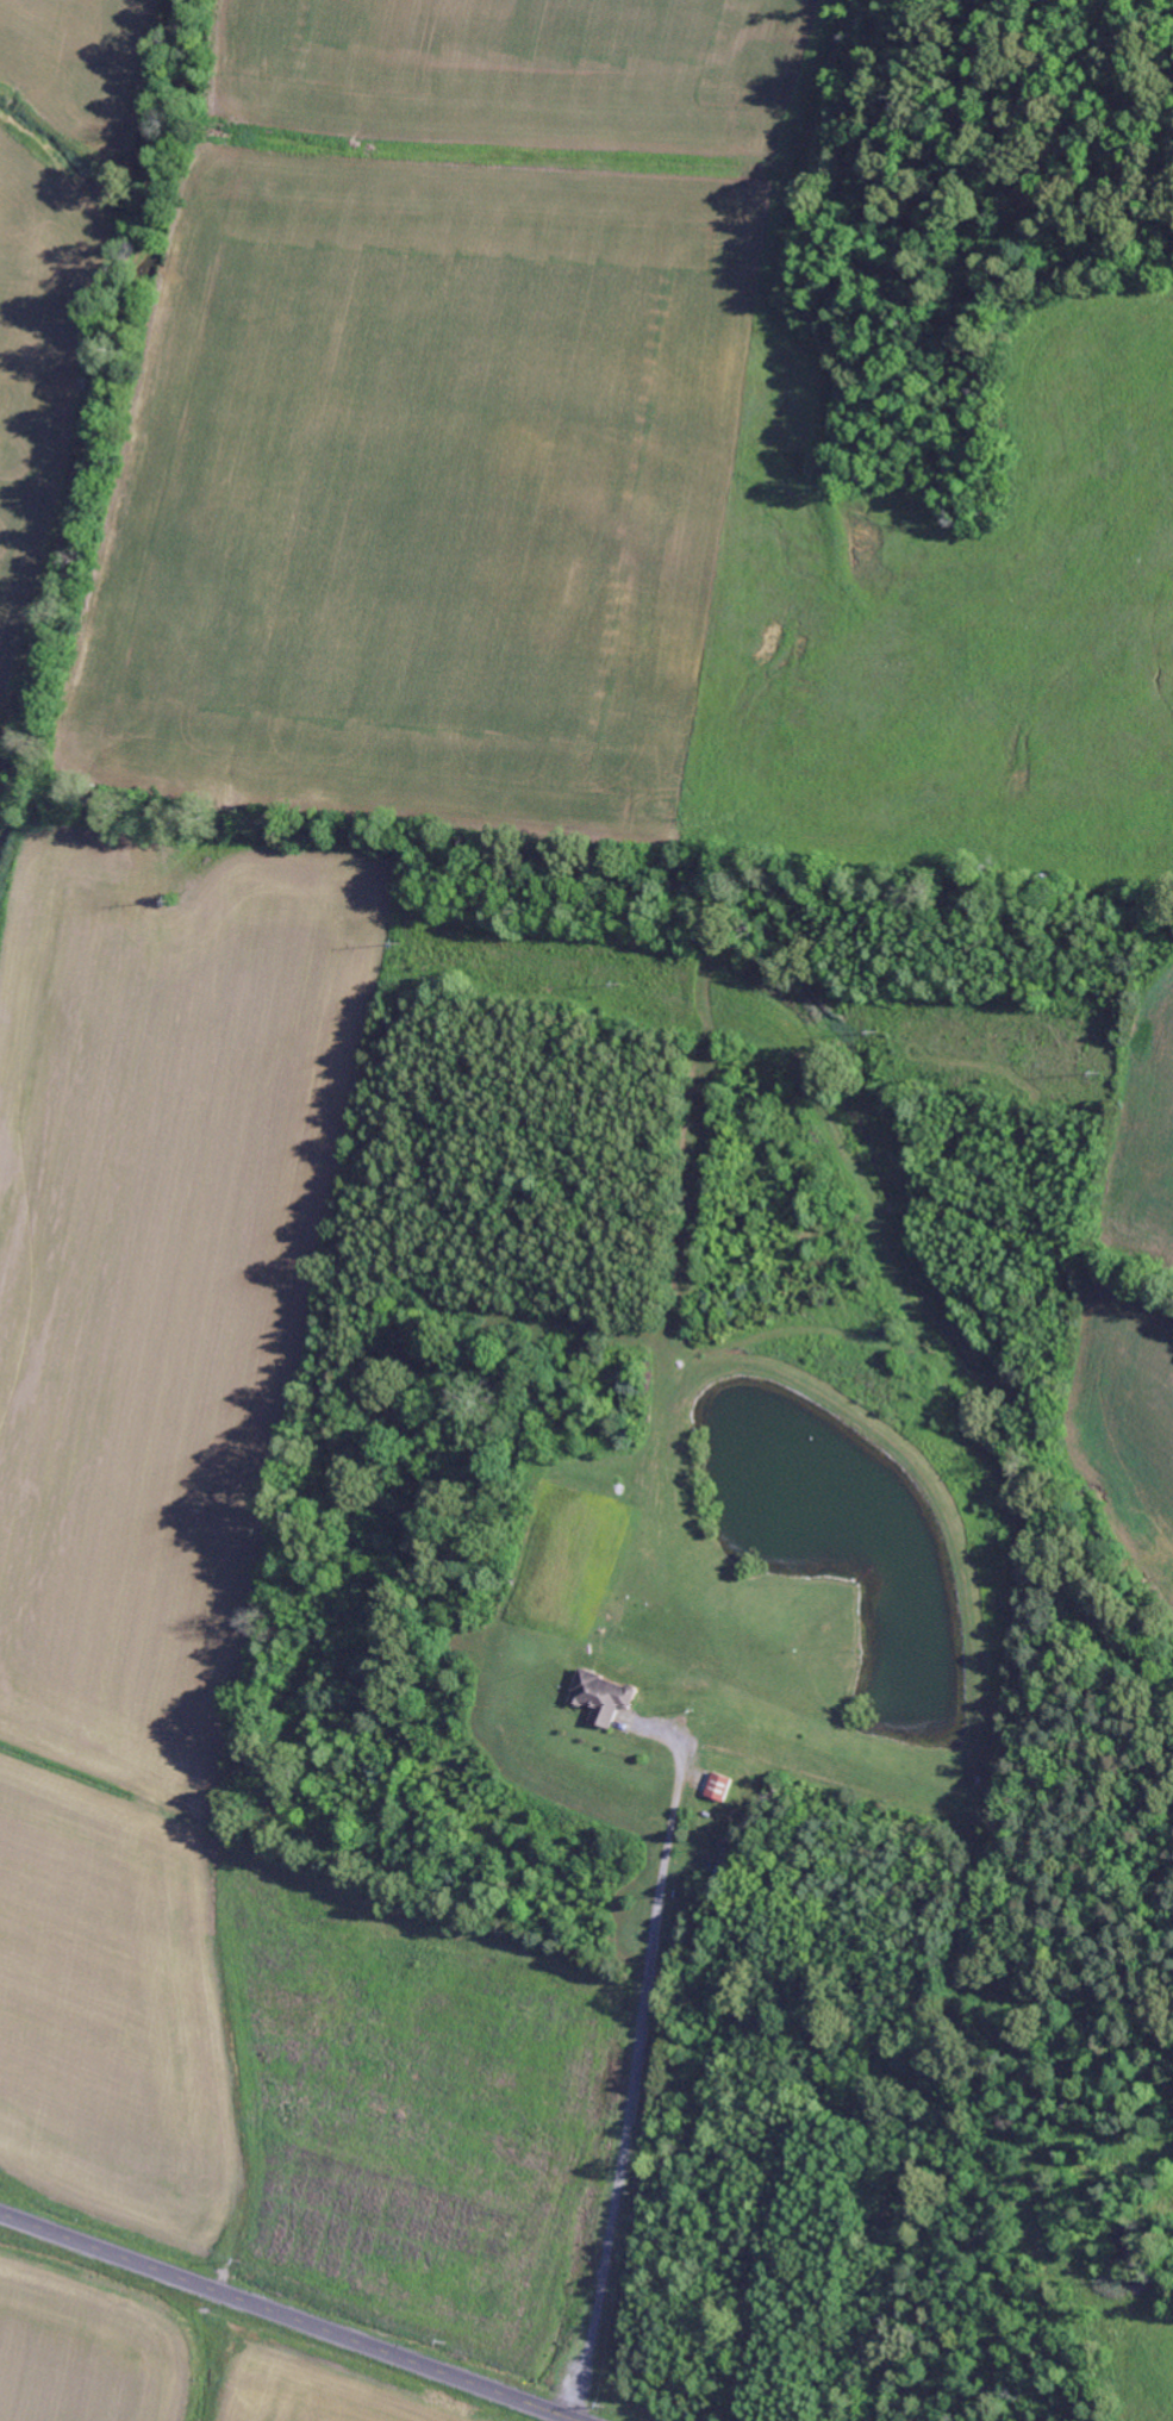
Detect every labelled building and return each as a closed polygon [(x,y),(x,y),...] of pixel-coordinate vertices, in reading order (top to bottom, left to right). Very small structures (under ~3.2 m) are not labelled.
[(612,1730),(619,1708),(632,1711),(639,1688),(578,1670),(569,1702),(595,1709),(591,1723),(612,1730)] [(725,1804),(734,1780),(714,1773),(705,1796),(725,1804)]
